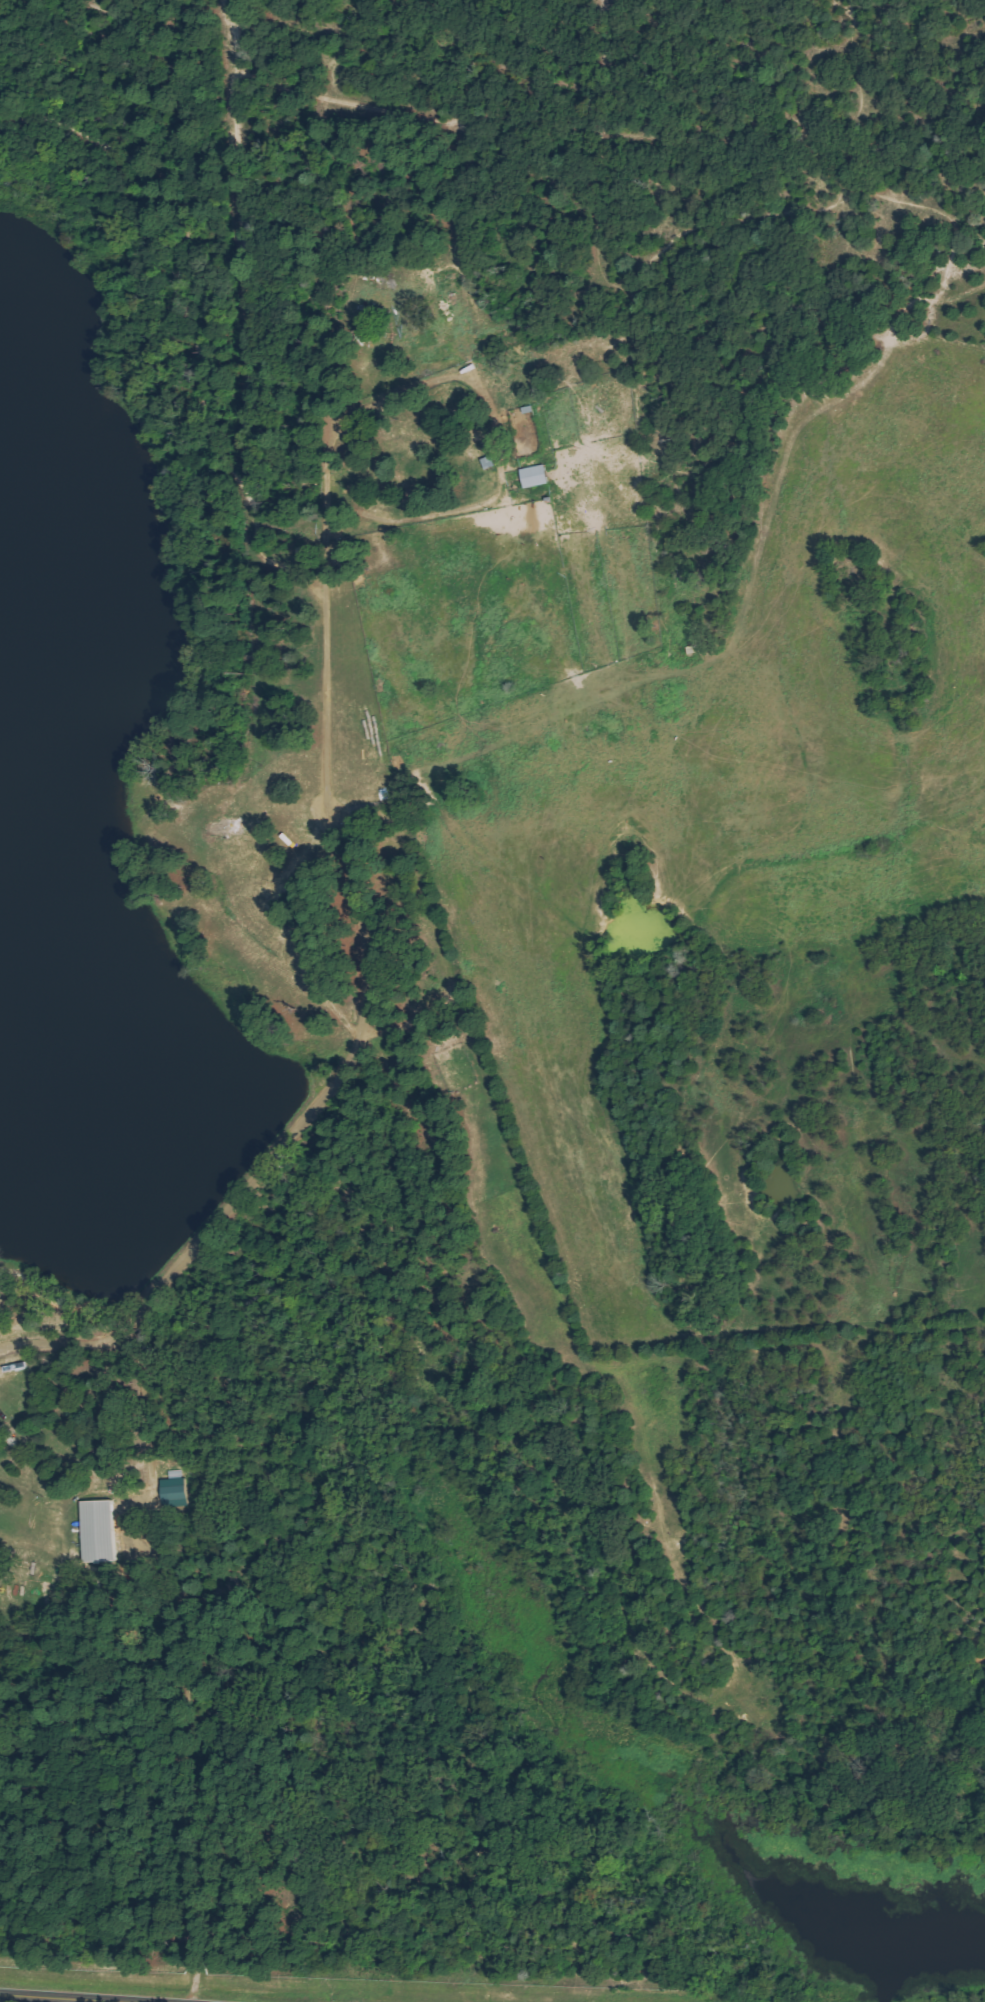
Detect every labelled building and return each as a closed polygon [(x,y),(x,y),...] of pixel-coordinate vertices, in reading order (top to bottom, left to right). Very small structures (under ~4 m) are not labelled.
[(551,483),(546,464),(522,469),(526,489),(551,483)] [(189,1506),(187,1477),(173,1479),(173,1475),(159,1476),(162,1508),(189,1506)] [(84,1500),(86,1562),(117,1561),(115,1499),(84,1500)]
